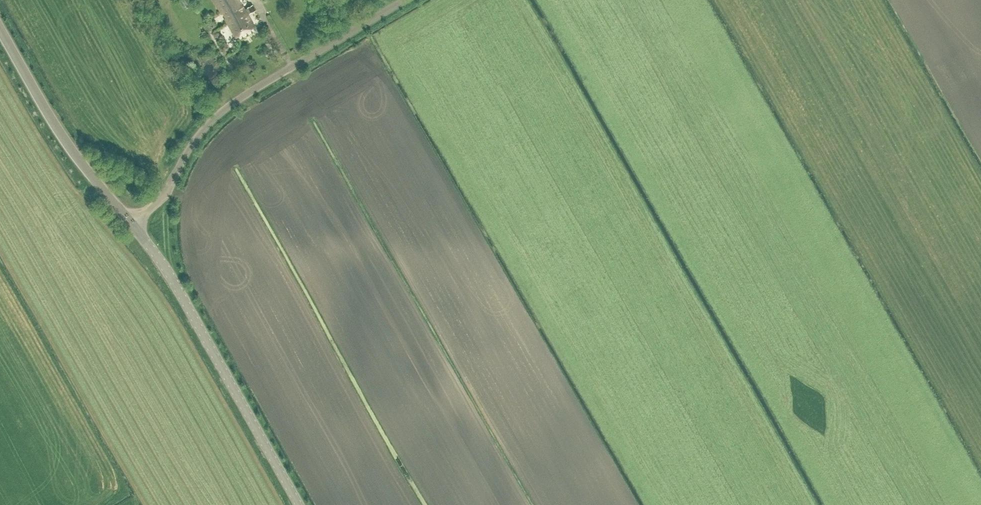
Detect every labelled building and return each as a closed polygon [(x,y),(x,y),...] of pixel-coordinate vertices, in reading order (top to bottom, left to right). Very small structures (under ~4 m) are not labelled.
[(242,5),(239,0),(214,0),(236,37),(255,26),(248,14),(250,12),(251,13),(255,10),(252,4),(248,7),(244,9),(242,5)]
